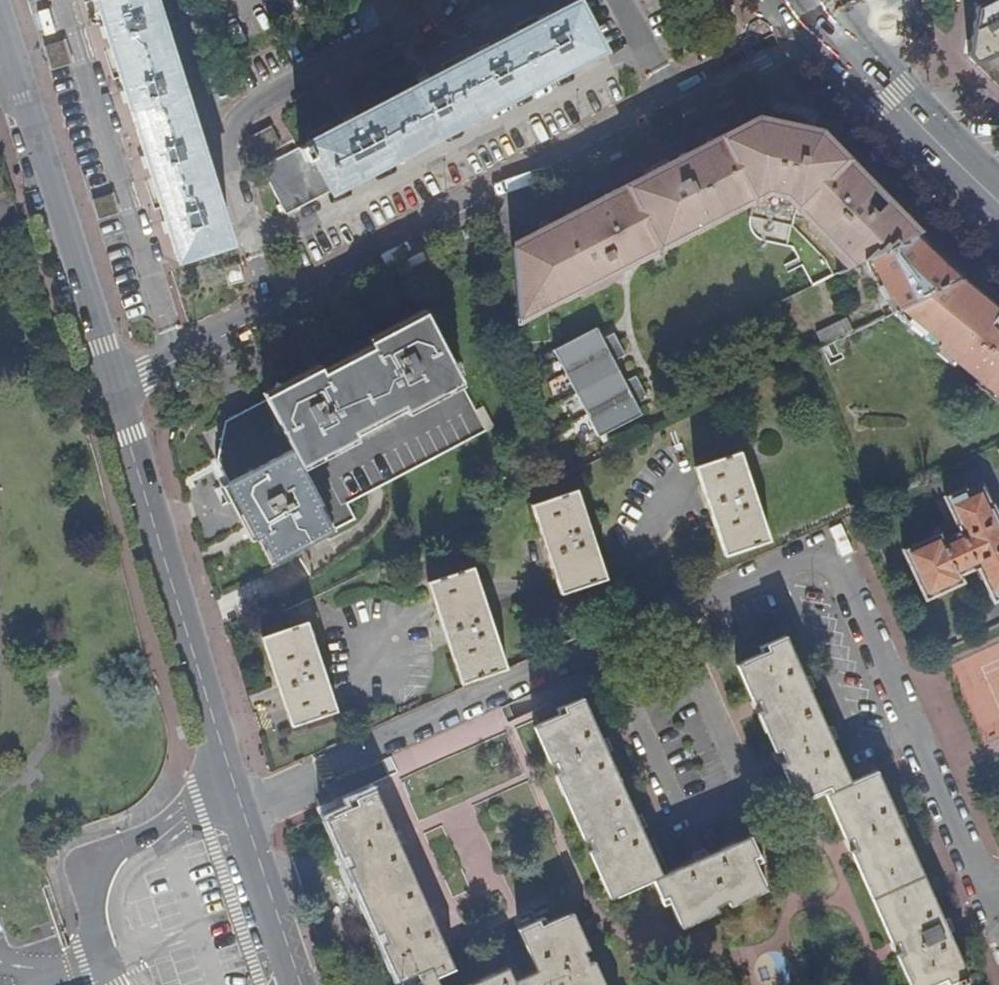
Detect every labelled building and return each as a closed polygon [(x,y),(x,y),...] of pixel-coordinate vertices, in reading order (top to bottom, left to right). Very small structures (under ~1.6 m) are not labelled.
[(97,4),(179,259),(229,243),(153,0),(96,0),(97,4)] [(975,65),(998,53),(998,0),(994,0),(980,7),(975,10),(968,58),(975,65)] [(281,155),(261,165),(286,214),(514,95),(602,50),(578,2),(281,155)] [(45,43),(52,66),(71,60),(63,37),(45,43)] [(998,89),(998,53),(975,65),(998,89)] [(865,260),(916,235),(869,187),(812,129),(805,127),(803,131),(788,123),(771,123),(771,119),(763,118),(510,247),(516,325),(724,219),(726,210),(738,204),(750,207),(748,217),(790,226),(824,260),(832,276),(865,260)] [(249,138),(258,156),(280,144),(271,127),(249,138)] [(896,310),(962,278),(954,271),(916,235),(865,260),(884,298),(886,296),(894,311),(896,310)] [(980,294),(962,278),(896,310),(998,397),(998,309),(980,294)] [(449,364),(425,316),(222,420),(213,456),(268,563),(353,519),(345,504),(493,429),(482,408),(475,412),(456,376),(459,374),(453,362),(449,364)] [(816,332),(822,346),(854,330),(847,317),(816,332)] [(578,401),(621,380),(612,362),(623,355),(612,333),(600,339),(595,328),(551,350),(578,401)] [(622,382),(621,380),(578,401),(596,437),(639,415),(634,404),(645,398),(634,376),(622,382)] [(695,468),(724,554),(769,540),(739,453),(695,468)] [(960,532),(943,541),(939,533),(904,550),(926,598),(962,581),(958,574),(976,566),(993,601),(998,598),(998,529),(996,523),(998,522),(998,519),(991,503),(990,504),(981,486),(968,493),(965,488),(944,498),(960,532)] [(534,503),(560,591),(605,578),(579,490),(534,503)] [(427,581),(462,682),(506,667),(470,565),(427,581)] [(297,603),(285,608),(290,626),(261,635),(290,723),(335,709),(306,623),(319,618),(312,595),(297,603)] [(769,648),(737,663),(764,725),(769,722),(775,734),(769,736),(797,798),(829,784),(831,789),(825,792),(852,851),(857,849),(862,861),(858,864),(881,918),(887,915),(892,928),(887,930),(911,984),(969,984),(964,974),(965,973),(876,769),(850,781),(786,635),(767,643),(769,648)] [(749,835),(661,874),(583,697),(565,705),(567,710),(535,724),(558,776),(563,774),(568,785),(562,788),(583,833),(588,830),(594,843),(588,846),(610,896),(653,877),(662,897),(667,894),(681,927),(719,910),(716,904),(728,899),(730,905),(766,889),(752,857),(758,855),(749,835)] [(414,765),(454,748),(453,747),(471,739),(464,724),(407,749),(414,765)] [(434,975),(452,968),(374,790),(355,798),(357,804),(325,818),(346,867),(352,865),(357,877),(352,879),(370,921),(375,918),(381,930),(375,933),(396,980),(415,973),(420,984),(439,984),(434,975)] [(534,970),(511,980),(506,967),(465,984),(603,984),(597,972),(591,975),(585,962),(591,959),(571,913),(539,927),(537,921),(517,930),(534,970)]
